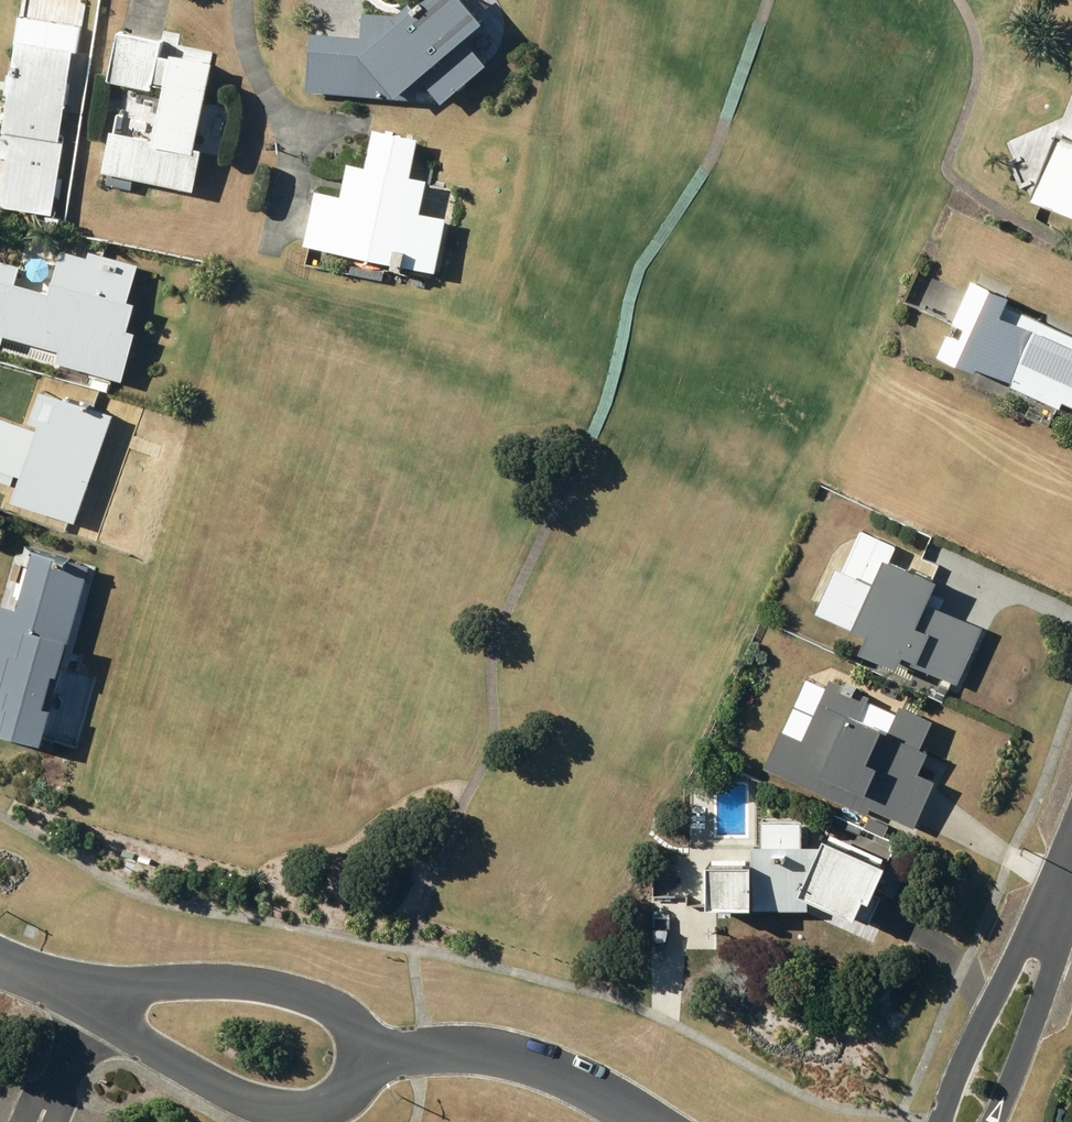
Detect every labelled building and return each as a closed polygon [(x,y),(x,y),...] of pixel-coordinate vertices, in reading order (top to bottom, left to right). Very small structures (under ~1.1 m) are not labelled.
[(301,88),(436,99),(481,62),(456,33),(474,18),(458,0),(406,0),(391,13),(358,10),(356,34),(306,30),(301,88)] [(127,187),(130,176),(188,187),(196,147),(189,146),(206,57),(165,49),(164,54),(154,52),(156,39),(111,30),(102,78),(144,86),(146,79),(158,82),(148,136),(106,127),(98,169),(105,171),(103,182),(127,187)] [(1,154),(0,163),(0,204),(48,211),(60,133),(55,132),(68,45),(10,36),(5,71),(2,70),(0,85),(0,96),(2,96),(0,111),(0,154),(1,154)] [(422,176),(405,173),(413,135),(369,126),(361,164),(343,160),(336,193),(310,188),(299,242),(430,270),(441,216),(414,211),(422,176)] [(1068,140),(1051,133),(1025,197),(1071,216),(1071,129),(1068,140)] [(1025,143),(1016,157),(1030,166),(1039,152),(1025,143)] [(54,348),(51,359),(116,377),(129,329),(121,327),(128,299),(123,298),(133,262),(85,249),(83,255),(56,247),(45,289),(9,279),(14,263),(0,259),(0,333),(54,348)] [(347,264),(345,272),(380,279),(381,270),(347,264)] [(989,367),(1009,376),(1006,383),(1055,407),(1059,399),(1071,405),(1071,335),(998,300),(1000,296),(971,282),(939,349),(969,363),(992,315),(1010,324),(989,367)] [(911,330),(907,341),(916,343),(919,332),(911,330)] [(58,507),(100,403),(24,372),(6,416),(0,414),(0,484),(58,507)] [(817,557),(797,601),(949,668),(974,611),(914,585),(922,568),(864,542),(851,572),(817,557)] [(35,739),(84,563),(28,547),(23,563),(16,561),(7,594),(14,596),(11,607),(0,604),(0,729),(35,739)] [(780,723),(763,760),(866,807),(869,800),(912,819),(934,771),(917,763),(927,743),(919,739),(930,715),(898,700),(887,724),(879,721),(882,714),(861,704),(868,690),(828,672),(800,732),(780,723)] [(804,907),(804,895),(865,923),(878,893),(867,888),(879,862),(817,835),(814,843),(798,843),(798,818),(758,818),(758,843),(746,843),(746,860),(700,861),(700,905),(749,904),(749,908),(804,907)]
